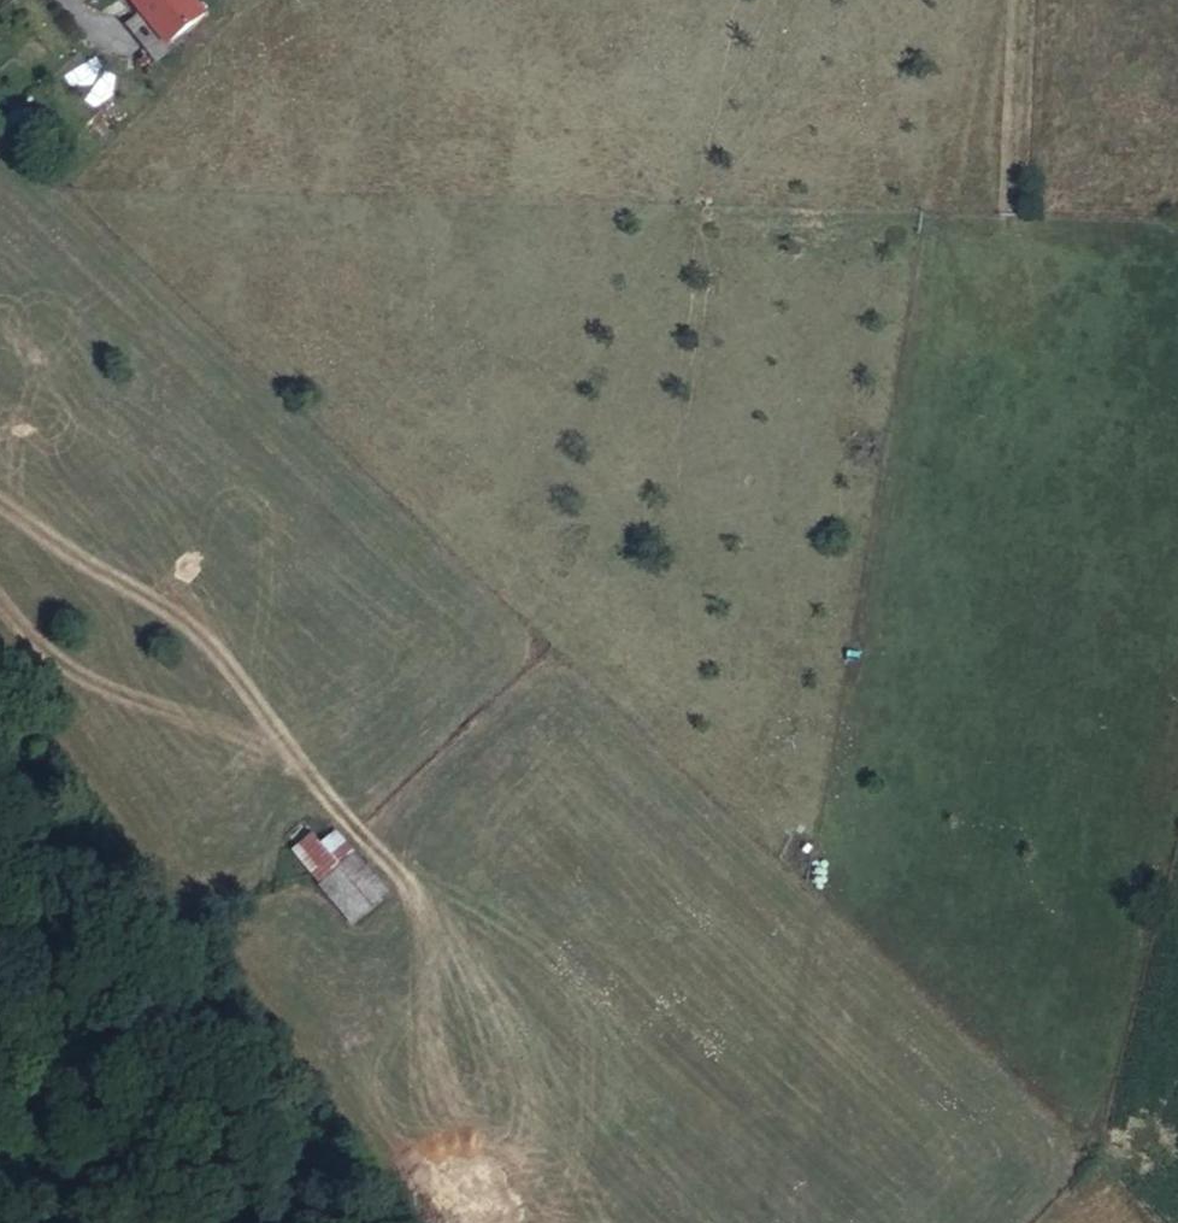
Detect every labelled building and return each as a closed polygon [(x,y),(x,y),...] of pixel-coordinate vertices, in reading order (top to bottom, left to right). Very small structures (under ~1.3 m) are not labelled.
[(128,8),(131,6),(158,40),(193,11),(184,0),(121,0),(128,8)] [(342,917),(378,885),(322,827),(308,839),(299,828),(278,846),(342,917)]
